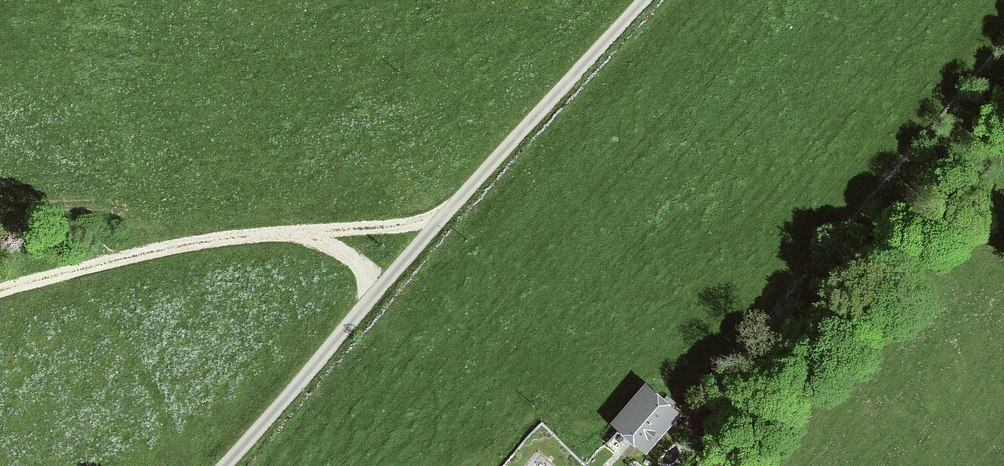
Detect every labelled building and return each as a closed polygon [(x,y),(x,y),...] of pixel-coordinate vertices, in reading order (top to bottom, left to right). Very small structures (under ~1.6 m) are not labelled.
[(686,413),(652,384),(617,423),(651,452),(686,413)]
